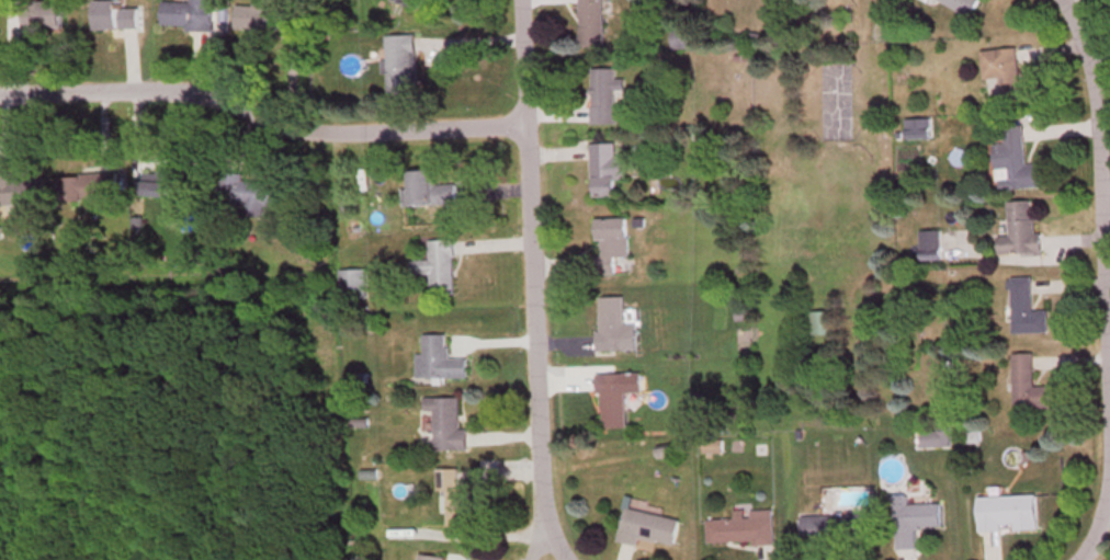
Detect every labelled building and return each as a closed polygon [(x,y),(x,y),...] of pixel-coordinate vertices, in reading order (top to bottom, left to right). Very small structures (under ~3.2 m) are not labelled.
[(216,29),(217,0),(191,0),(191,4),(164,3),(164,28),(216,29)] [(606,0),(582,0),(582,50),(606,50),(606,0)] [(950,10),(973,20),(982,0),(940,0),(952,6),(950,10)] [(237,33),(301,34),(301,10),(265,9),(265,1),(255,1),(255,8),(238,8),(237,33)] [(27,33),(63,33),(63,2),(27,2),(27,33)] [(123,2),(98,2),(98,32),(141,32),(141,10),(123,10),(123,2)] [(389,104),(417,104),(417,42),(389,42),(389,104)] [(1021,82),(1019,51),(983,54),(985,82),(1001,81),(1003,103),(1036,101),(1034,81),(1021,82)] [(618,93),(627,93),(626,82),(618,82),(618,71),(593,71),(593,128),(618,128),(618,93)] [(998,194),(1046,191),(1045,166),(1028,167),(1026,129),(1005,130),(1006,147),(995,148),(998,194)] [(627,158),(618,158),(618,146),(593,146),(594,200),(618,200),(618,183),(627,183),(627,158)] [(172,210),(188,210),(186,155),(140,156),(142,200),(171,199),(172,210)] [(459,209),(458,187),(435,188),(435,172),(410,173),(411,192),(404,192),(405,212),(459,209)] [(63,176),(63,206),(123,206),(123,177),(63,176)] [(284,212),(288,189),(235,180),(229,213),(263,219),(265,209),(284,212)] [(47,207),(47,181),(2,181),(2,207),(47,207)] [(1010,205),(1012,239),(1001,239),(1001,259),(1044,257),(1043,235),(1036,235),(1035,204),(1010,205)] [(631,260),(630,220),(600,221),(600,260),(631,260)] [(431,241),(432,264),(416,264),(416,275),(432,275),(433,298),(458,297),(457,240),(431,241)] [(366,301),(366,272),(345,272),(345,301),(366,301)] [(1013,336),(1051,336),(1050,313),(1034,313),(1034,280),(1012,280),(1013,336)] [(639,353),(638,327),(627,327),(627,299),(600,299),(600,354),(639,353)] [(419,381),(469,381),(469,361),(451,361),(451,337),(425,337),(425,356),(419,356),(419,381)] [(1036,356),(1016,357),(1017,413),(1053,412),(1052,389),(1037,389),(1036,356)] [(600,377),(601,431),(629,431),(628,397),(643,397),(643,376),(600,377)] [(462,432),(462,401),(428,401),(428,413),(437,413),(437,453),(469,453),(469,432),(462,432)] [(441,472),(441,497),(450,497),(450,531),(472,530),(472,491),(461,491),(461,472),(441,472)] [(676,522),(682,492),(652,486),(649,500),(629,496),(620,545),(640,549),(641,541),(677,549),(682,523),(676,522)] [(1039,498),(982,500),(983,535),(1012,534),(1012,533),(1040,532),(1039,498)] [(943,531),(942,506),(910,507),(910,501),(892,501),(893,553),(919,553),(918,531),(943,531)] [(753,521),(709,523),(710,550),(777,547),(775,513),(753,514),(753,521)] [(802,519),(802,546),(871,546),(871,518),(802,519)]
